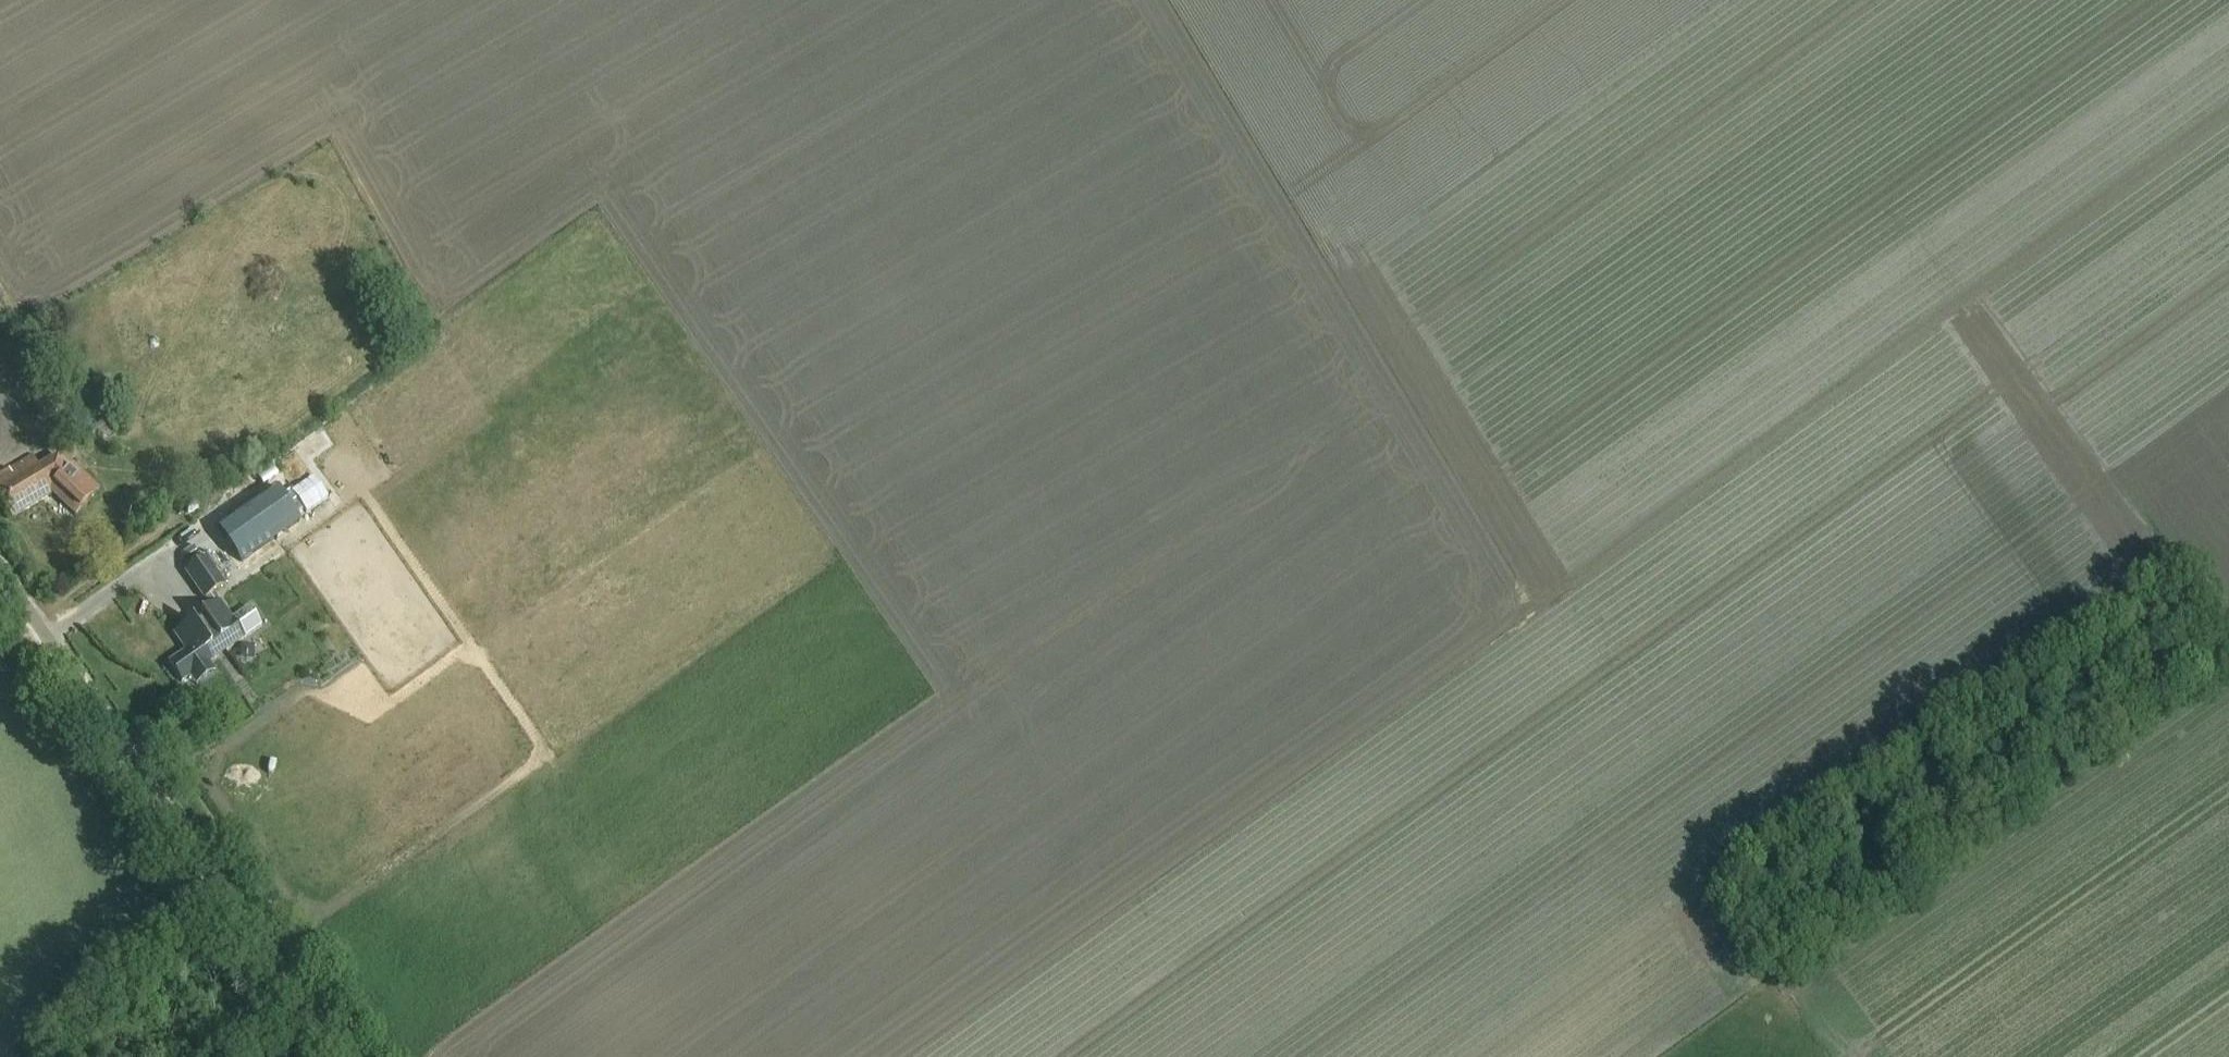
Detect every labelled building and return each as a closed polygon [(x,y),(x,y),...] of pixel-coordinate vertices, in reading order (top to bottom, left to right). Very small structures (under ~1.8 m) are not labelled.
[(51,494),(73,514),(96,489),(79,472),(75,476),(54,455),(37,466),(29,454),(0,472),(0,500),(11,518),(51,494)] [(298,524),(274,489),(217,529),(241,563),(298,524)] [(212,608),(173,635),(187,653),(168,666),(181,685),(191,678),(206,681),(208,666),(264,627),(248,605),(232,617),(213,592),(225,584),(205,556),(184,570),(205,600),(206,599),(212,608)]
